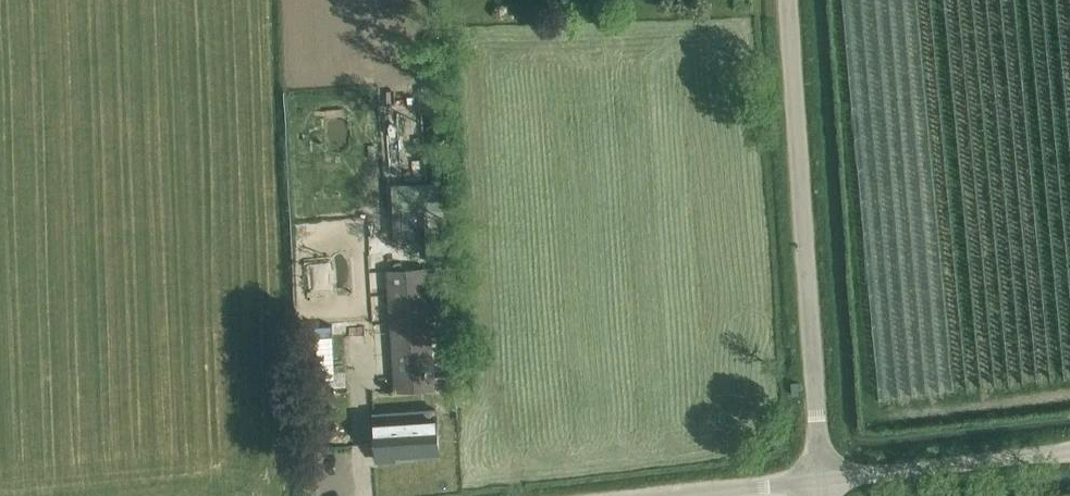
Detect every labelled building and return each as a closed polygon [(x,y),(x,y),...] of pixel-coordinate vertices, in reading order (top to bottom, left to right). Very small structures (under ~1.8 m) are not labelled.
[(438,207),(437,180),(388,182),(389,209),(438,207)] [(319,262),(318,285),(330,285),(330,262),(319,262)] [(395,389),(435,387),(426,267),(387,270),(395,389)] [(306,326),(309,378),(335,377),(332,325),(306,326)] [(318,433),(317,417),(304,418),(305,434),(318,433)] [(439,452),(438,431),(437,417),(375,422),(376,437),(378,458),(390,457),(390,459),(396,459),(396,455),(439,452)]
